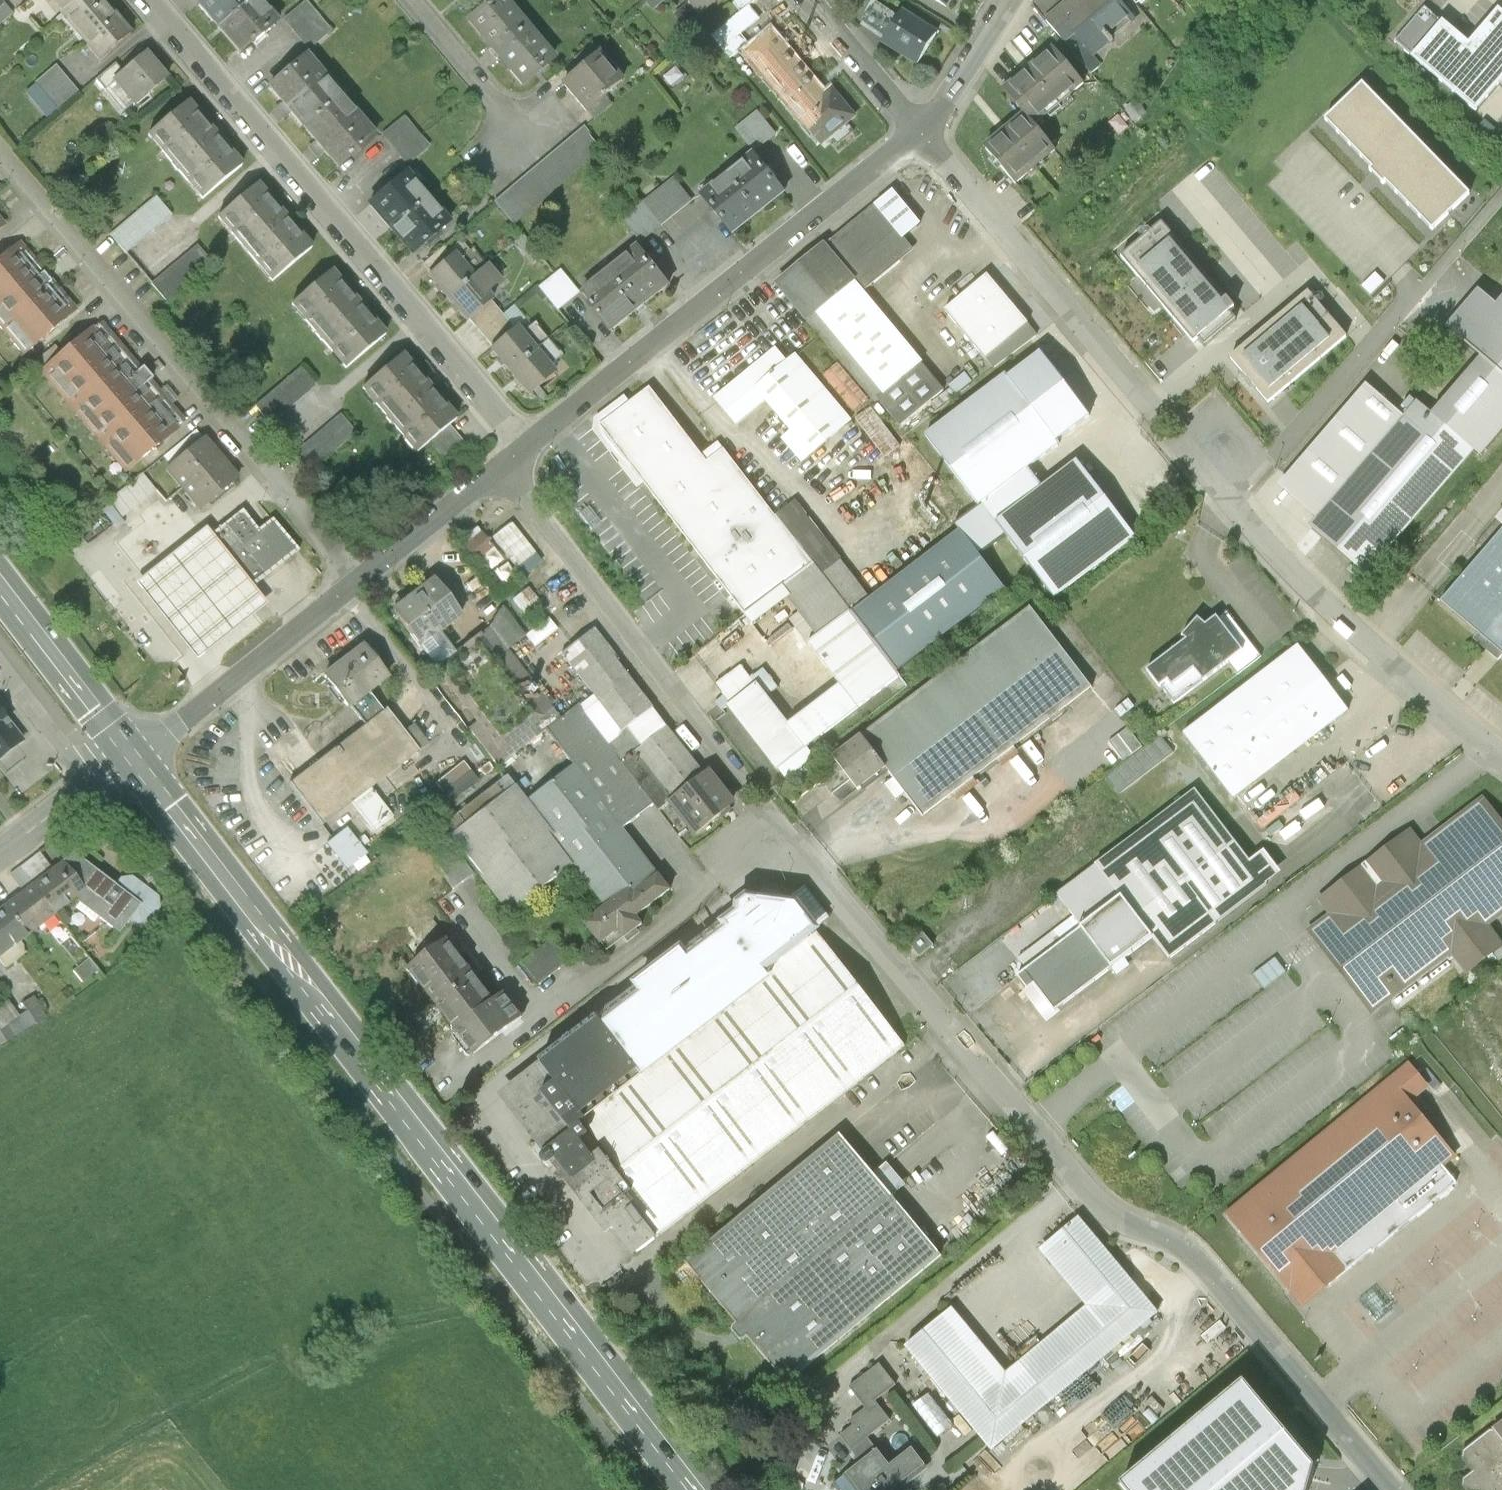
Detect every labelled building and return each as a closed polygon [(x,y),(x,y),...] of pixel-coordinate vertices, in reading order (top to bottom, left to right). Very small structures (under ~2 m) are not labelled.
[(69,14),(86,0),(57,0),(69,14)] [(99,0),(86,0),(69,14),(92,41),(86,46),(99,62),(130,36),(99,0)] [(199,6),(219,29),(254,0),(205,0),(199,6)] [(219,29),(239,54),(252,44),(254,45),(265,36),(263,34),(276,23),(257,0),(254,0),(219,29)] [(501,0),(495,0),(468,23),(521,87),(552,61),(501,0)] [(655,9),(666,0),(647,0),(655,9)] [(700,18),(722,0),(684,0),(700,18)] [(724,30),(735,42),(723,52),(731,61),(749,46),(741,37),(759,22),(749,9),(760,0),(739,0),(733,5),(742,15),(724,30)] [(1071,9),(1080,20),(1070,29),(1075,34),(1093,56),(1112,41),(1107,35),(1130,16),(1117,0),(1081,0),(1071,9)] [(12,15),(0,1),(0,25),(12,15)] [(899,18),(876,2),(862,23),(886,39),(899,18)] [(1067,5),(1046,22),(1064,43),(1072,37),(1075,34),(1070,29),(1080,20),(1071,9),(1067,5)] [(1391,44),(1476,115),(1501,83),(1501,12),(1498,9),(1470,43),(1424,5),(1391,44)] [(305,6),(286,22),(294,31),(313,15),(305,6)] [(936,35),(902,13),(899,18),(886,39),(883,43),(917,65),(936,35)] [(313,15),(294,31),(309,49),(328,33),(313,15)] [(724,30),(713,39),(723,52),(735,42),(724,30)] [(824,99),(771,35),(746,56),(799,119),(822,146),(855,118),(832,92),(824,99)] [(1099,69),(1072,37),(1064,43),(1091,76),(1099,69)] [(591,46),(573,61),(581,70),(599,56),(591,46)] [(1053,50),(1004,91),(1024,116),(1034,126),(1082,85),(1053,50)] [(123,74),(113,82),(114,83),(134,106),(159,85),(158,86),(166,79),(145,55),(123,74)] [(581,70),(562,86),(586,114),(605,98),(622,84),(599,56),(581,70)] [(339,98),(306,59),(269,90),(302,129),(339,98)] [(115,65),(95,82),(104,92),(114,83),(113,82),(123,74),(115,65)] [(77,96),(54,68),(34,85),(58,113),(77,96)] [(1364,84),(1329,117),(1375,165),(1370,170),(1383,183),(1386,179),(1431,226),(1468,191),(1364,84)] [(373,139),(339,98),(302,129),(337,170),(373,139)] [(605,98),(586,114),(593,123),(612,107),(605,98)] [(239,167),(186,104),(147,136),(201,200),(239,167)] [(775,137),(759,116),(739,132),(755,152),(775,137)] [(1024,116),(984,150),(1014,185),(1055,151),(1034,126),(1024,116)] [(419,139),(404,122),(384,138),(398,156),(419,139)] [(600,153),(583,131),(572,140),(589,161),(600,153)] [(419,139),(398,156),(408,166),(428,150),(419,139)] [(589,161),(572,140),(563,148),(580,169),(589,161)] [(580,169),(563,148),(553,156),(570,177),(580,169)] [(570,177),(553,156),(544,164),(561,185),(570,177)] [(764,171),(754,159),(728,179),(758,216),(783,195),(774,183),(775,182),(766,170),(764,171)] [(561,185),(544,164),(534,172),(551,193),(561,185)] [(551,193),(534,172),(524,180),(542,201),(551,193)] [(406,177),(393,188),(391,186),(380,196),(381,198),(369,208),(388,232),(425,201),(406,177)] [(758,216),(728,179),(704,199),(714,212),(712,213),(722,225),(723,223),(733,235),(758,216)] [(542,201),(524,180),(515,188),(532,209),(542,201)] [(690,203),(675,184),(645,207),(661,227),(690,203)] [(309,251),(255,187),(217,219),(271,284),(309,251)] [(532,209),(515,188),(505,196),(523,217),(532,209)] [(523,217),(505,196),(495,205),(513,226),(523,217)] [(155,198),(110,236),(126,255),(170,217),(155,198)] [(425,201),(388,232),(410,257),(422,246),(424,248),(436,238),(434,236),(447,226),(425,201)] [(913,248),(876,204),(777,284),(901,434),(950,390),(864,288),(913,248)] [(661,227),(645,207),(626,222),(642,242),(661,227)] [(1162,225),(1120,261),(1200,352),(1241,315),(1162,225)] [(20,246),(0,263),(0,326),(6,332),(7,331),(14,339),(13,341),(22,352),(25,349),(29,353),(52,334),(76,313),(61,295),(59,296),(51,287),(53,285),(49,280),(44,275),(43,277),(34,266),(36,265),(20,246)] [(196,247),(151,285),(167,304),(211,266),(196,247)] [(443,248),(421,267),(429,276),(451,257),(443,248)] [(638,252),(582,296),(612,335),(669,290),(638,252)] [(429,276),(427,277),(446,300),(483,270),(470,255),(459,264),(452,256),(451,257),(429,276)] [(483,270),(446,300),(465,323),(467,322),(489,302),(490,302),(483,294),(495,284),(483,270)] [(383,338),(329,274),(290,306),(344,370),(383,338)] [(985,357),(1028,325),(989,274),(946,307),(985,357)] [(560,276),(540,292),(556,312),(576,296),(560,276)] [(1492,295),(1459,335),(1477,350),(1427,411),(1470,446),(1478,449),(1501,420),(1501,283),(1492,295)] [(1459,335),(1492,295),(1479,284),(1445,323),(1459,335)] [(1308,291),(1230,356),(1269,401),(1347,336),(1308,291)] [(489,302),(467,322),(475,331),(497,312),(489,302)] [(497,312),(475,331),(483,341),(505,322),(497,312)] [(505,322),(483,341),(491,350),(513,331),(505,322)] [(491,350),(489,351),(508,374),(545,343),(533,329),(521,339),(514,331),(513,331),(491,350)] [(114,353),(94,331),(63,357),(45,372),(129,472),(153,452),(155,449),(156,450),(179,431),(144,390),(154,382),(148,376),(144,370),(134,378),(113,353),(114,353)] [(545,343),(508,374),(528,398),(553,377),(547,369),(558,359),(545,343)] [(809,463),(853,426),(796,356),(786,364),(772,347),(716,393),(741,425),(763,406),(809,463)] [(55,348),(37,363),(45,372),(63,357),(55,348)] [(930,437),(983,505),(1029,470),(1057,448),(1054,443),(1087,417),(1040,357),(1007,383),(1005,379),(930,437)] [(454,422),(399,358),(361,390),(415,454),(429,442),(447,427),(454,422)] [(298,368),(252,407),(268,425),(313,387),(298,368)] [(1399,411),(1364,376),(1273,478),(1313,513),(1399,411)] [(631,404),(626,397),(595,421),(594,432),(638,489),(644,485),(747,615),(784,587),(812,565),(777,518),(724,450),(708,463),(651,389),(631,404)] [(1365,570),(1470,446),(1427,411),(1412,396),(1399,411),(1313,513),(1307,520),(1365,570)] [(339,417),(293,456),(308,474),(354,435),(339,417)] [(471,454),(447,427),(429,442),(452,470),(471,454)] [(204,442),(171,469),(186,487),(181,491),(199,512),(237,481),(204,442)] [(1008,537),(1055,599),(1135,538),(1078,464),(1045,489),(998,525),(1008,537)] [(998,525),(1045,489),(1029,470),(983,505),(998,525)] [(155,493),(142,477),(107,504),(108,506),(120,521),(155,493)] [(812,565),(822,577),(842,562),(796,503),(777,518),(812,565)] [(998,525),(983,505),(956,526),(961,533),(980,558),(1008,537),(998,525)] [(120,521),(108,506),(102,511),(116,530),(123,525),(120,521)] [(272,520),(258,531),(242,511),(209,537),(250,590),(299,551),(272,520)] [(541,565),(510,526),(492,541),(522,579),(541,565)] [(267,606),(206,529),(135,585),(196,662),(267,606)] [(1501,655),(1501,531),(1441,603),(1501,655)] [(871,600),(851,615),(895,673),(1005,591),(980,558),(961,533),(871,600)] [(491,550),(480,536),(462,551),(473,565),(491,550)] [(822,577),(851,615),(871,600),(842,562),(822,577)] [(741,666),(715,685),(731,706),(730,708),(778,770),(899,677),(895,673),(851,615),(822,577),(812,565),(784,587),(822,637),(809,647),(840,686),(789,726),(758,686),(756,686),(741,666)] [(433,582),(392,613),(420,648),(438,634),(461,617),(433,582)] [(489,629),(506,651),(525,636),(504,607),(489,629)] [(1090,688),(1030,609),(863,737),(887,768),(924,815),(1090,688)] [(1148,671),(1174,706),(1229,667),(1237,676),(1260,659),(1227,614),(1206,630),(1198,622),(1182,646),(1148,671)] [(427,678),(495,769),(543,733),(559,721),(506,651),(489,629),(471,644),(475,648),(530,720),(498,744),(443,673),(439,668),(437,670),(427,678)] [(706,780),(593,633),(561,657),(595,702),(582,712),(655,808),(661,815),(669,809),(706,780)] [(420,648),(437,670),(439,668),(455,655),(438,634),(420,648)] [(439,668),(443,673),(475,648),(471,644),(455,655),(439,668)] [(362,647),(323,678),(342,702),(348,710),(351,708),(370,693),(387,680),(362,647)] [(1323,679),(1298,648),(1183,736),(1235,801),(1349,713),(1323,679)] [(370,693),(351,708),(364,728),(385,713),(370,693)] [(655,808),(582,712),(579,707),(559,721),(543,733),(573,772),(621,834),(655,808)] [(0,713),(0,759),(22,742),(0,713)] [(364,728),(286,787),(321,833),(419,759),(417,755),(403,737),(385,713),(364,728)] [(413,729),(403,737),(417,755),(427,747),(413,729)] [(1103,773),(1116,792),(1175,755),(1162,735),(1103,773)] [(863,737),(835,758),(859,789),(887,768),(863,737)] [(476,784),(462,766),(435,786),(449,804),(476,784)] [(573,772),(525,807),(573,871),(604,914),(632,892),(634,896),(656,878),(621,834),(573,772)] [(669,809),(696,842),(732,813),(706,780),(669,809)] [(476,876),(509,920),(573,871),(525,807),(508,784),(443,833),(458,853),(476,876)] [(1197,793),(1059,897),(1075,918),(1019,961),(1027,972),(1017,979),(1027,993),(1022,997),(1042,1024),(1153,941),(1170,963),(1283,878),(1266,855),(1252,865),(1197,793)] [(1313,932),(1375,1013),(1450,955),(1465,975),(1498,950),(1483,929),(1501,915),(1501,826),(1482,801),(1421,848),(1409,833),(1321,900),(1333,917),(1313,932)] [(368,854),(348,828),(326,845),(347,870),(368,854)] [(52,871),(39,853),(19,868),(33,886),(52,871)] [(476,876),(458,853),(441,865),(459,888),(476,876)] [(132,879),(122,881),(116,887),(77,858),(65,867),(84,893),(83,894),(106,910),(99,920),(119,935),(131,918),(138,924),(148,923),(159,909),(158,899),(132,879)] [(65,867),(62,864),(52,871),(33,886),(38,892),(55,915),(83,894),(84,893),(65,867)] [(33,886),(19,868),(10,875),(24,893),(33,886)] [(669,894),(656,878),(634,896),(632,892),(604,914),(586,929),(602,948),(618,935),(625,943),(641,930),(635,922),(669,894)] [(55,915),(38,892),(33,886),(24,893),(5,908),(27,937),(55,915)] [(902,1046),(793,905),(751,898),(504,1094),(634,1253),(902,1046)] [(5,908),(0,911),(0,957),(27,937),(5,908)] [(97,972),(71,938),(60,947),(78,969),(73,973),(81,984),(97,972)] [(448,938),(404,972),(450,1032),(494,998),(448,938)] [(570,963),(554,942),(524,965),(540,987),(570,963)] [(450,1032),(469,1057),(523,1016),(504,991),(494,998),(450,1032)] [(54,1012),(44,996),(36,1001),(46,1017),(54,1012)] [(34,997),(22,1005),(27,1013),(28,1013),(35,1025),(46,1017),(36,1001),(34,997)] [(0,1008),(0,1029),(19,1018),(7,1002),(0,1008)] [(0,1029),(0,1033),(6,1043),(35,1025),(28,1013),(27,1013),(19,1018),(0,1029)] [(1227,1216),(1292,1296),(1337,1259),(1347,1272),(1399,1230),(1387,1214),(1457,1157),(1409,1099),(1426,1084),(1411,1066),(1227,1216)] [(944,1253),(839,1133),(685,1265),(786,1386),(944,1253)] [(1081,1226),(1041,1261),(1087,1317),(1009,1382),(954,1321),(907,1361),(996,1464),(1163,1320),(1081,1226)] [(864,1466),(878,1456),(867,1443),(891,1424),(876,1405),(897,1389),(878,1365),(848,1389),(866,1412),(852,1424),(857,1430),(844,1440),(864,1466)] [(1125,1489),(1310,1489),(1312,1481),(1316,1466),(1244,1381),(1120,1485),(1125,1489)] [(932,1393),(914,1404),(934,1436),(952,1425),(932,1393)] [(1463,1451),(1463,1462),(1472,1472),(1463,1479),(1462,1487),(1464,1489),(1501,1489),(1501,1420),(1463,1451)] [(854,1489),(903,1489),(928,1471),(913,1452),(890,1470),(878,1456),(864,1466),(847,1481),(854,1489)]
